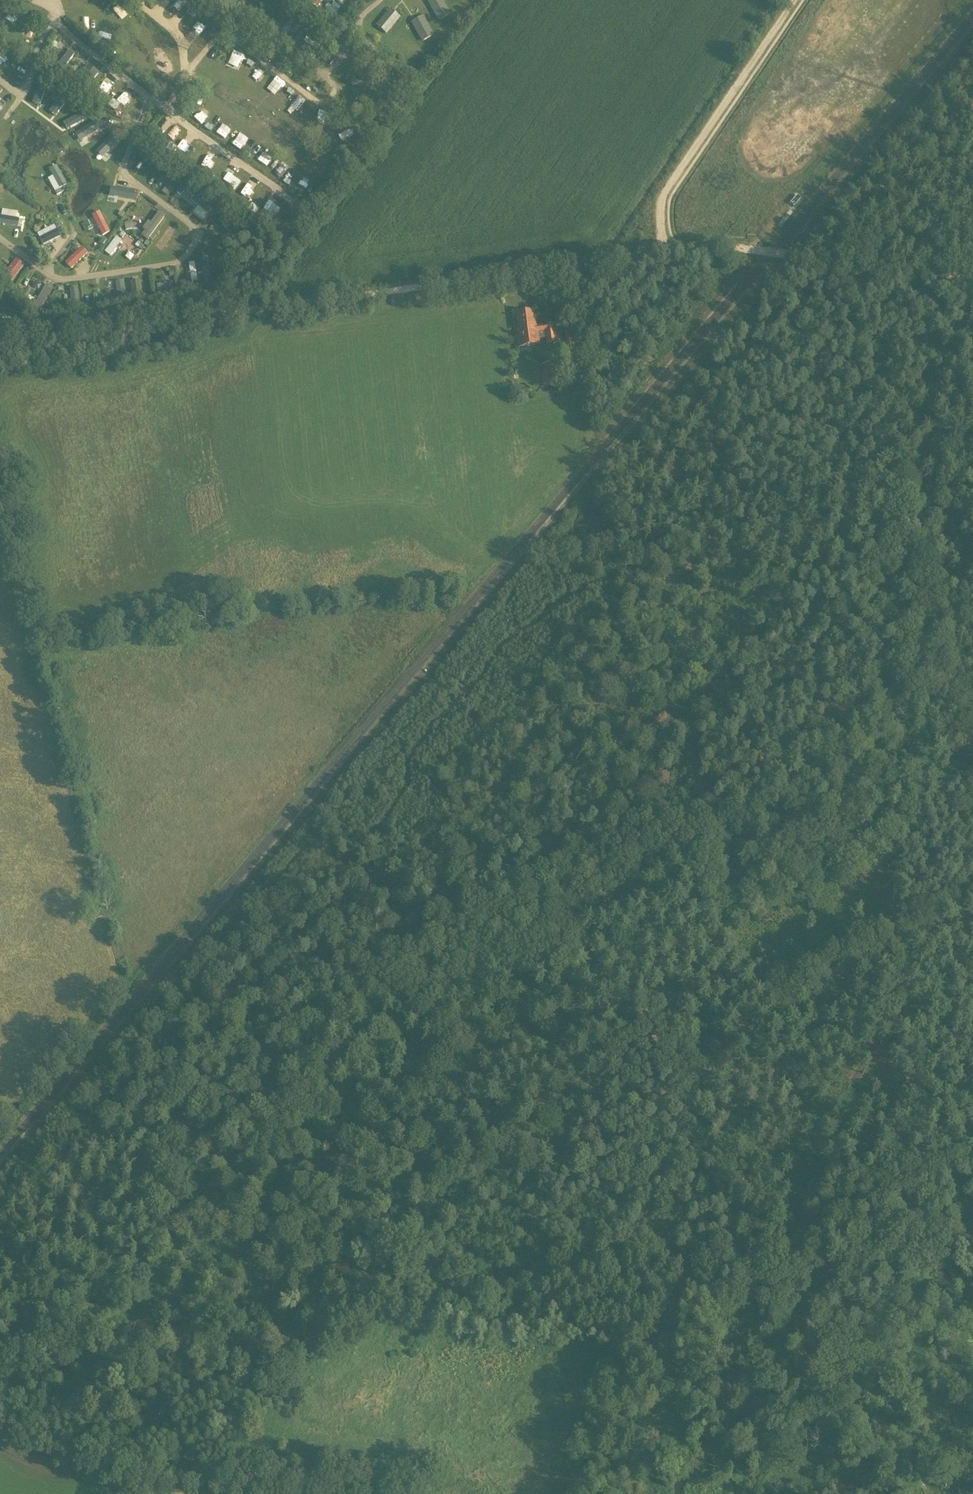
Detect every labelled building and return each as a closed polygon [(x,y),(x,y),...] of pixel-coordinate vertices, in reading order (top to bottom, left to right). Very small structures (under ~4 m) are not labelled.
[(440,20),(450,14),(442,0),(429,0),(440,20)] [(179,26),(185,31),(193,20),(187,15),(179,26)] [(413,21),(424,41),(434,35),(423,15),(413,21)] [(51,61),(63,70),(76,53),(65,44),(51,61)] [(156,62),(150,69),(166,83),(173,76),(156,62)] [(95,82),(99,70),(86,65),(82,77),(95,82)] [(35,95),(33,102),(40,105),(43,97),(35,95)] [(79,114),(65,122),(68,129),(83,122),(79,114)] [(222,128),(231,132),(234,123),(225,120),(222,128)] [(96,123),(76,131),(79,140),(100,131),(96,123)] [(165,140),(173,131),(166,126),(158,135),(165,140)] [(243,131),(236,141),(245,147),(251,137),(243,131)] [(96,152),(104,157),(113,145),(106,139),(96,152)] [(49,178),(55,191),(68,184),(58,165),(49,170),(53,176),(49,178)] [(297,186),(304,192),(311,183),(303,177),(297,186)] [(250,198),(255,191),(242,182),(233,195),(241,201),(246,195),(250,198)] [(111,187),(110,197),(135,200),(136,190),(111,187)] [(793,207),(801,199),(797,196),(790,204),(793,207)] [(0,224),(25,226),(26,212),(1,210),(0,224)] [(101,210),(92,215),(102,236),(111,231),(101,210)] [(159,210),(151,223),(140,215),(135,223),(144,230),(140,235),(148,240),(166,215),(159,210)] [(127,229),(136,227),(134,220),(125,222),(127,229)] [(37,232),(42,245),(61,238),(56,225),(37,232)] [(111,256),(123,241),(117,236),(105,251),(111,256)] [(82,246),(65,262),(72,269),(89,252),(82,246)] [(196,262),(190,263),(192,281),(199,280),(196,262)] [(80,306),(80,288),(66,288),(67,306),(80,306)] [(516,329),(517,338),(523,337),(522,329),(535,327),(535,326),(534,312),(516,314),(518,328),(516,329)] [(554,324),(535,326),(535,327),(537,327),(540,345),(538,332),(545,332),(547,344),(556,343),(554,324)] [(523,337),(517,338),(518,347),(540,345),(537,327),(535,327),(522,329),(523,337)]
